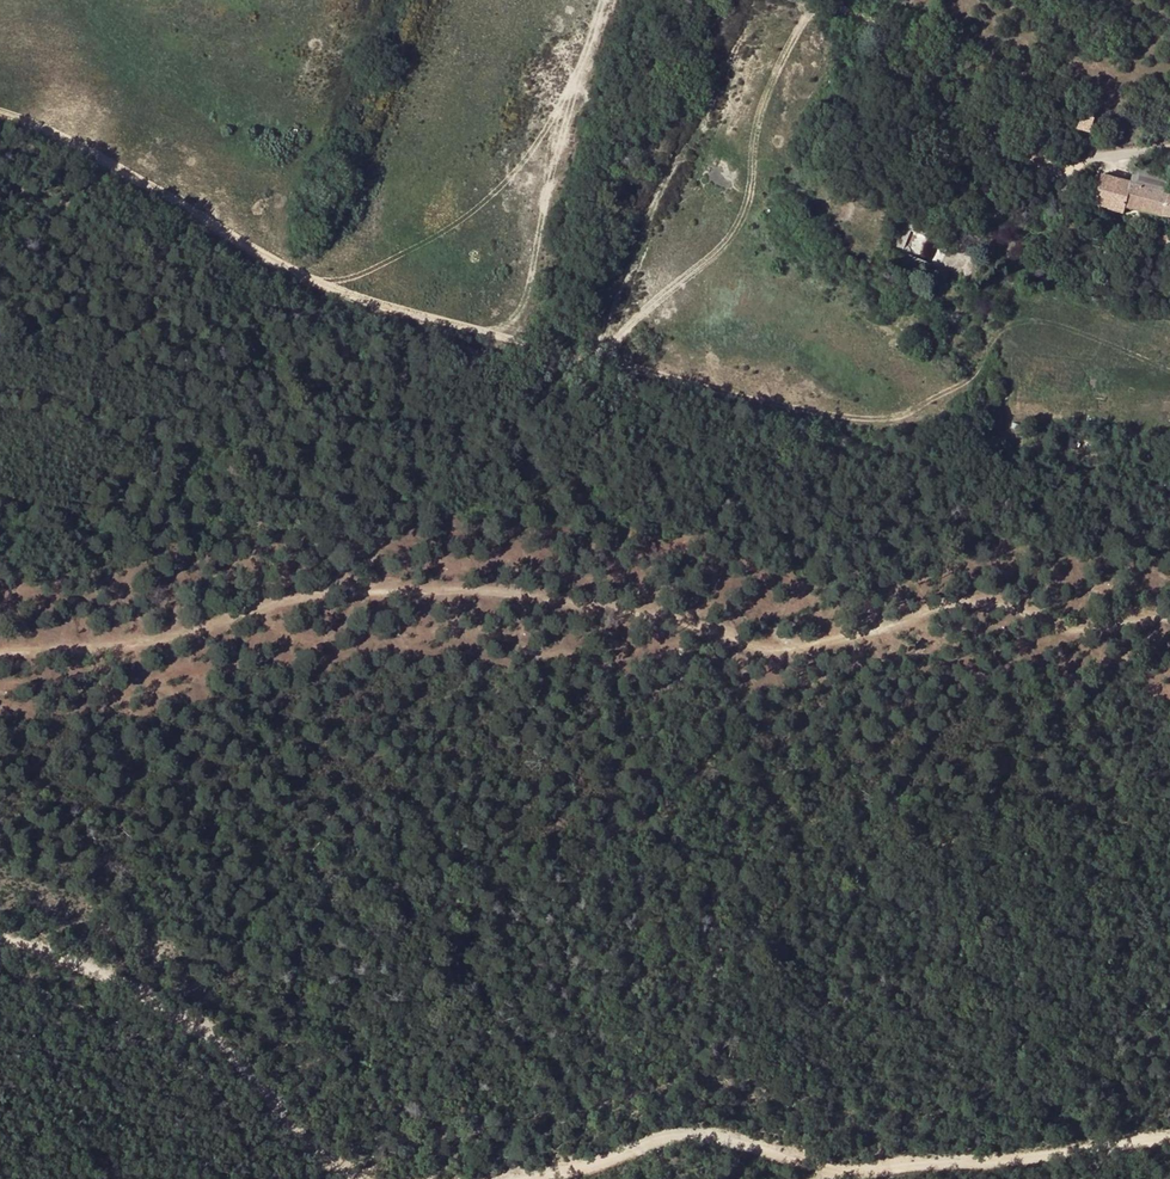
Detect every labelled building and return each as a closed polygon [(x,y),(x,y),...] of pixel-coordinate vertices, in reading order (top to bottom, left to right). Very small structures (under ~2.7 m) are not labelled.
[(1084,201),(1154,215),(1169,215),(1169,193),(1166,192),(1169,174),(1126,164),(1122,181),(1090,174),(1084,201)]
